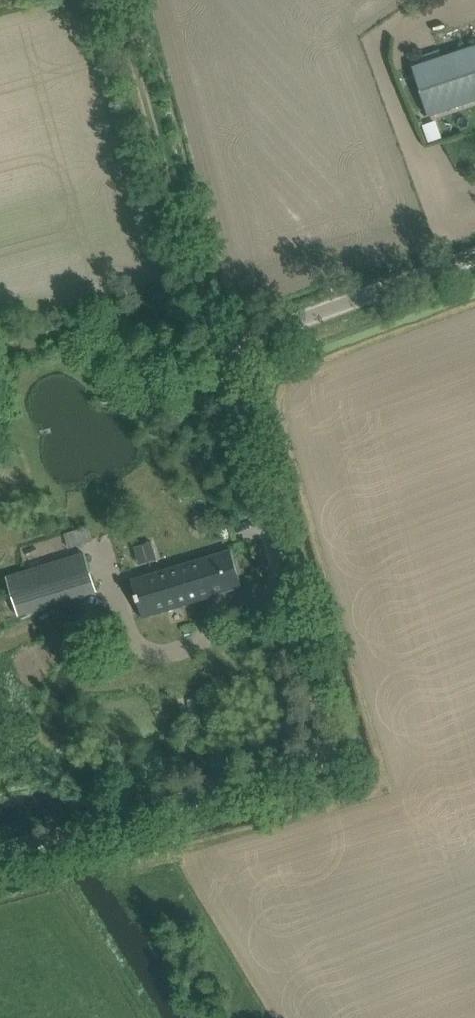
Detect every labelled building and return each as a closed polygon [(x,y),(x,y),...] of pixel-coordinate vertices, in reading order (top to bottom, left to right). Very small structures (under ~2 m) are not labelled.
[(428,117),(474,101),(474,44),(442,55),(441,50),(411,60),(413,67),(412,67),(428,117)] [(431,142),(445,137),(439,119),(425,124),(431,142)] [(92,542),(88,528),(64,535),(68,549),(92,542)] [(230,550),(211,556),(133,579),(139,598),(145,617),(242,587),(230,550)] [(19,617),(96,593),(84,554),(7,577),(19,617)] [(125,664),(122,652),(108,656),(111,668),(125,664)]
